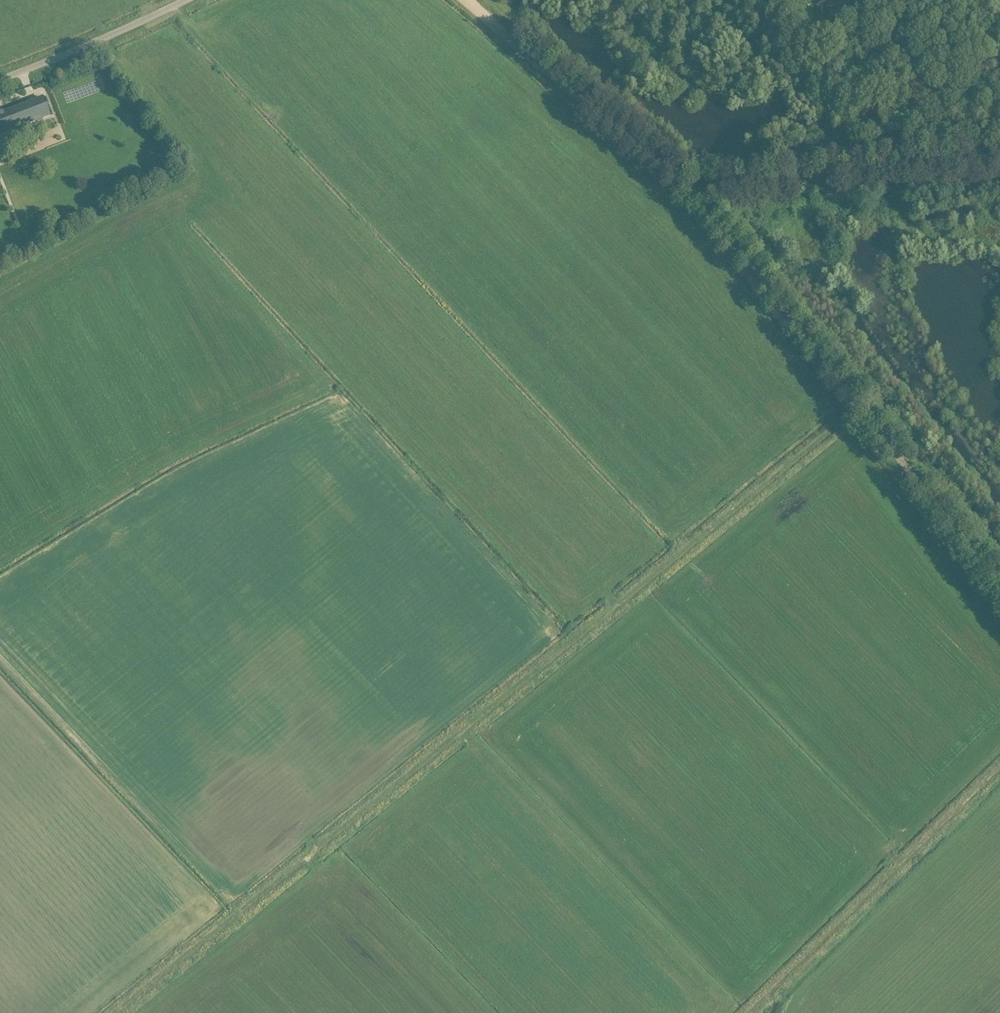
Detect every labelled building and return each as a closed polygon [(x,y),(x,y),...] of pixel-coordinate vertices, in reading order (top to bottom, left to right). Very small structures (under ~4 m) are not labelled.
[(0,114),(0,135),(18,128),(49,116),(42,98),(0,114)]
